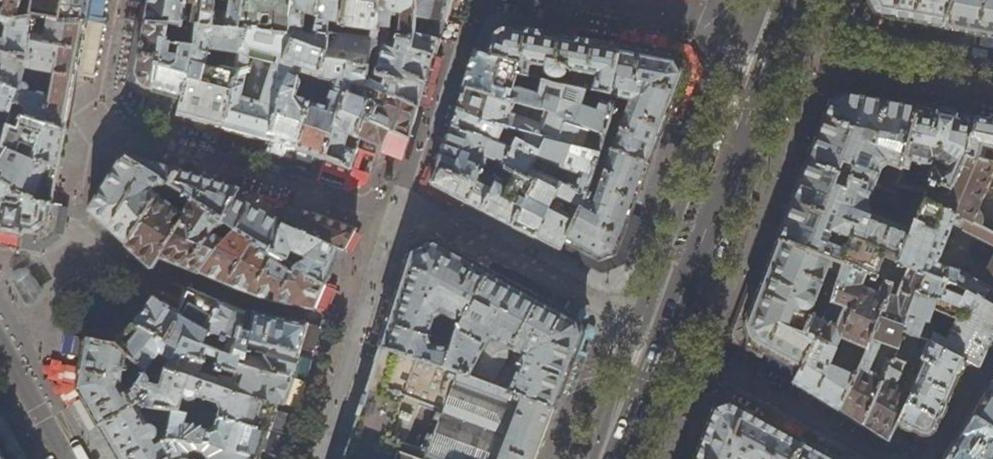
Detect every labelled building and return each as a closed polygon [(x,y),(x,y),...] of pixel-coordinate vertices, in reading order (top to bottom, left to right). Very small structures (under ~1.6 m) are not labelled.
[(21,0),(0,0),(0,1),(8,2),(5,11),(1,11),(0,5),(0,50),(26,59),(33,18),(31,18),(18,18),(21,0)] [(18,18),(31,18),(35,0),(21,0),(18,18)] [(59,20),(65,0),(35,0),(31,18),(33,18),(33,17),(59,20)] [(59,20),(84,22),(88,0),(65,0),(59,20)] [(144,22),(168,24),(164,40),(178,43),(185,0),(149,0),(144,22)] [(178,43),(194,46),(197,24),(237,29),(237,27),(242,0),(185,0),(178,43)] [(237,27),(244,29),(288,34),(293,0),(242,0),(237,27)] [(288,34),(292,34),(291,39),(326,50),(331,34),(338,35),(340,0),(293,0),(288,34)] [(322,159),(346,82),(360,87),(361,84),(369,87),(416,108),(420,94),(427,70),(432,55),(409,48),(412,33),(413,16),(415,0),(340,0),(338,35),(331,34),(326,50),(320,68),(312,91),(293,149),(306,153),(322,159)] [(413,16),(443,20),(448,2),(448,0),(415,0),(413,16)] [(448,2),(443,20),(461,27),(469,0),(448,0),(448,2)] [(869,0),(876,14),(936,26),(943,27),(953,0),(869,0)] [(943,27),(982,34),(992,36),(992,0),(953,0),(943,27)] [(483,20),(474,52),(487,55),(491,42),(494,37),(507,29),(539,35),(542,20),(496,14),(483,20)] [(443,20),(413,16),(412,33),(437,39),(440,29),(443,20)] [(84,22),(59,20),(33,17),(33,18),(26,59),(0,50),(0,85),(18,90),(11,115),(64,130),(73,80),(84,22)] [(710,53),(713,25),(664,19),(662,30),(685,32),(682,50),(710,53)] [(147,88),(152,90),(161,40),(164,40),(168,24),(144,22),(143,29),(135,75),(142,87),(147,88)] [(198,122),(220,127),(244,29),(237,27),(237,29),(197,24),(194,46),(182,99),(178,116),(198,122)] [(243,133),(268,140),(282,93),(290,67),(282,64),(291,39),(292,34),(288,34),(244,29),(220,127),(243,133)] [(491,42),(487,55),(517,62),(514,73),(609,94),(617,50),(549,37),(539,35),(507,29),(494,37),(491,42)] [(437,39),(412,33),(409,48),(432,55),(435,46),(437,39)] [(278,144),(293,149),(312,91),(320,68),(326,50),(291,39),(282,64),(290,67),(282,93),(268,140),(278,144)] [(166,94),(182,99),(194,46),(178,43),(164,40),(161,40),(152,90),(166,94)] [(674,60),(617,50),(609,94),(617,96),(617,97),(631,101),(625,113),(612,108),(604,133),(600,146),(647,162),(664,118),(666,112),(681,73),(677,65),(674,60)] [(469,70),(463,86),(547,110),(591,129),(604,133),(612,108),(617,97),(617,96),(609,94),(514,73),(517,62),(487,55),(474,52),(469,70)] [(685,60),(677,65),(681,73),(666,112),(682,118),(700,74),(685,60)] [(333,163),(350,168),(355,153),(359,139),(356,137),(363,112),(366,101),(357,98),(360,87),(346,82),(322,159),(333,163)] [(411,124),(416,108),(369,87),(361,84),(360,87),(357,98),(366,101),(363,112),(356,137),(359,139),(380,147),(388,130),(406,139),(411,124)] [(7,151),(2,148),(11,115),(18,90),(0,85),(0,161),(7,151)] [(455,118),(453,127),(513,147),(517,139),(539,152),(544,139),(598,152),(600,146),(604,133),(591,129),(547,110),(463,86),(460,99),(455,118)] [(832,100),(827,112),(812,150),(810,155),(808,161),(874,187),(879,188),(895,194),(897,186),(918,107),(875,98),(845,92),(832,100)] [(950,113),(918,107),(897,186),(908,188),(916,164),(927,169),(928,175),(927,179),(930,181),(931,179),(946,187),(951,189),(966,154),(975,117),(950,113)] [(0,161),(0,182),(39,202),(50,204),(54,186),(57,171),(61,148),(64,130),(11,115),(2,148),(7,151),(0,161)] [(975,117),(966,154),(992,163),(992,121),(990,120),(975,117)] [(444,148),(436,168),(470,182),(476,170),(497,179),(504,165),(505,166),(513,147),(453,127),(444,148)] [(519,230),(533,237),(561,181),(586,192),(587,190),(598,152),(544,139),(539,152),(517,139),(513,147),(505,166),(504,167),(525,178),(505,223),(519,230)] [(628,212),(630,207),(647,162),(600,146),(598,152),(587,190),(592,191),(594,185),(598,187),(592,204),(583,199),(565,239),(589,253),(598,258),(613,252),(628,212)] [(123,152),(122,153),(169,185),(178,170),(168,167),(123,152)] [(104,225),(125,244),(155,198),(167,204),(176,190),(169,185),(122,153),(120,157),(89,209),(89,211),(104,225)] [(966,154),(951,189),(946,187),(937,204),(982,226),(982,218),(980,213),(981,208),(980,208),(992,176),(992,163),(966,154)] [(795,195),(778,239),(842,264),(843,263),(891,283),(899,263),(925,199),(927,193),(920,191),(908,188),(897,186),(895,194),(879,188),(874,204),(867,204),(874,187),(808,161),(795,195)] [(492,216),(505,223),(525,178),(504,167),(505,166),(504,165),(497,179),(476,170),(470,182),(436,168),(433,174),(430,182),(431,185),(455,197),(473,207),(492,216)] [(221,184),(178,170),(169,185),(176,190),(219,217),(233,196),(237,189),(221,184)] [(545,243),(559,250),(565,239),(583,199),(586,192),(561,181),(533,237),(545,243)] [(46,225),(50,205),(50,204),(39,202),(0,182),(0,227),(6,228),(23,231),(34,234),(34,233),(46,225)] [(922,184),(920,191),(927,193),(929,185),(922,184)] [(169,261),(199,272),(234,228),(219,219),(219,217),(176,190),(167,204),(155,198),(125,244),(150,267),(152,267),(159,257),(169,261)] [(312,308),(323,312),(332,289),(322,285),(322,284),(307,278),(305,270),(274,251),(282,221),(262,211),(245,202),(233,196),(219,217),(219,219),(234,228),(199,272),(233,286),(272,301),(311,309),(312,308)] [(988,303),(992,306),(992,260),(982,282),(961,272),(962,270),(938,262),(955,224),(992,244),(992,232),(982,226),(937,204),(925,199),(899,263),(925,273),(957,285),(988,303)] [(286,206),(282,221),(338,248),(342,249),(346,242),(352,231),(286,206)] [(640,217),(628,212),(613,252),(598,258),(589,253),(565,239),(559,250),(600,270),(623,263),(640,217)] [(338,248),(282,221),(274,251),(305,270),(307,278),(322,284),(325,278),(332,262),(338,248)] [(751,340),(802,368),(825,321),(805,310),(806,308),(808,309),(811,308),(813,307),(817,298),(831,304),(842,264),(778,239),(761,283),(758,290),(745,328),(751,340)] [(432,315),(441,312),(454,322),(489,272),(469,260),(445,247),(433,241),(408,251),(394,295),(382,340),(442,360),(447,344),(430,343),(425,332),(432,315)] [(808,391),(838,410),(863,358),(891,283),(843,263),(842,264),(831,304),(825,321),(802,368),(793,382),(808,391)] [(841,412),(862,426),(888,374),(893,359),(902,332),(917,290),(925,273),(899,263),(891,283),(863,358),(838,410),(841,412)] [(510,385),(556,405),(557,402),(582,334),(576,319),(556,308),(508,282),(489,272),(454,322),(452,325),(447,344),(442,360),(470,371),(489,337),(524,354),(510,385)] [(988,303),(957,285),(925,273),(917,290),(960,307),(992,327),(992,306),(988,303)] [(732,323),(745,328),(758,290),(745,285),(732,323)] [(183,299),(178,312),(163,337),(179,345),(184,334),(233,354),(245,309),(219,300),(189,288),(188,288),(183,299)] [(992,340),(992,327),(960,307),(917,290),(902,332),(932,342),(941,347),(963,359),(974,364),(981,368),(984,360),(991,346),(992,340)] [(142,310),(133,322),(163,337),(178,312),(151,298),(142,310)] [(307,324),(305,322),(257,312),(245,309),(233,354),(184,334),(179,345),(176,349),(236,371),(238,364),(240,356),(245,357),(249,337),(299,349),(310,353),(314,340),(318,329),(306,326),(307,324)] [(124,332),(116,343),(146,368),(150,360),(165,368),(167,367),(176,349),(179,345),(163,337),(133,322),(124,332)] [(933,430),(934,427),(938,418),(941,416),(942,414),(945,408),(945,406),(945,404),(944,403),(947,398),(955,379),(957,373),(960,373),(962,371),(965,363),(964,361),(963,359),(941,347),(932,342),(902,332),(893,359),(921,370),(898,421),(897,423),(898,424),(906,429),(908,429),(910,429),(911,428),(920,433),(925,434),(928,433),(931,431),(933,430)] [(296,362),(299,349),(249,337),(245,357),(240,356),(238,364),(292,378),(296,362)] [(88,405),(99,424),(138,401),(144,395),(134,390),(137,385),(120,378),(121,370),(140,379),(143,372),(146,368),(116,343),(110,342),(96,340),(86,338),(81,366),(78,386),(80,389),(74,393),(79,401),(85,398),(88,405)] [(342,458),(535,458),(556,405),(510,385),(470,371),(442,360),(382,340),(359,407),(342,458)] [(286,393),(292,378),(238,364),(236,371),(176,349),(167,367),(257,399),(276,404),(282,405),(286,393)] [(892,431),(898,421),(921,370),(893,359),(888,374),(862,426),(864,427),(887,441),(892,431)] [(271,418),(276,404),(257,399),(167,367),(165,368),(164,370),(163,369),(161,375),(162,376),(159,385),(150,382),(149,378),(147,375),(143,372),(140,379),(137,385),(134,390),(144,395),(138,401),(150,407),(174,410),(177,410),(177,412),(218,418),(267,431),(271,418)] [(989,385),(977,407),(973,414),(992,426),(992,378),(989,385)] [(119,458),(162,458),(168,455),(163,439),(167,439),(169,431),(157,431),(154,426),(149,424),(157,420),(160,425),(172,419),(174,410),(150,407),(138,401),(99,424),(114,451),(119,458)] [(803,443),(766,423),(729,403),(716,408),(699,452),(696,458),(794,458),(803,443)] [(263,444),(267,431),(218,418),(177,412),(177,410),(174,410),(172,419),(169,431),(167,439),(207,443),(258,458),(263,444)] [(992,457),(992,426),(973,414),(957,442),(951,452),(947,458),(992,458),(992,457)] [(258,458),(207,443),(167,439),(163,439),(168,455),(169,458),(258,458)] [(803,443),(794,458),(832,458),(829,457),(803,443)]
